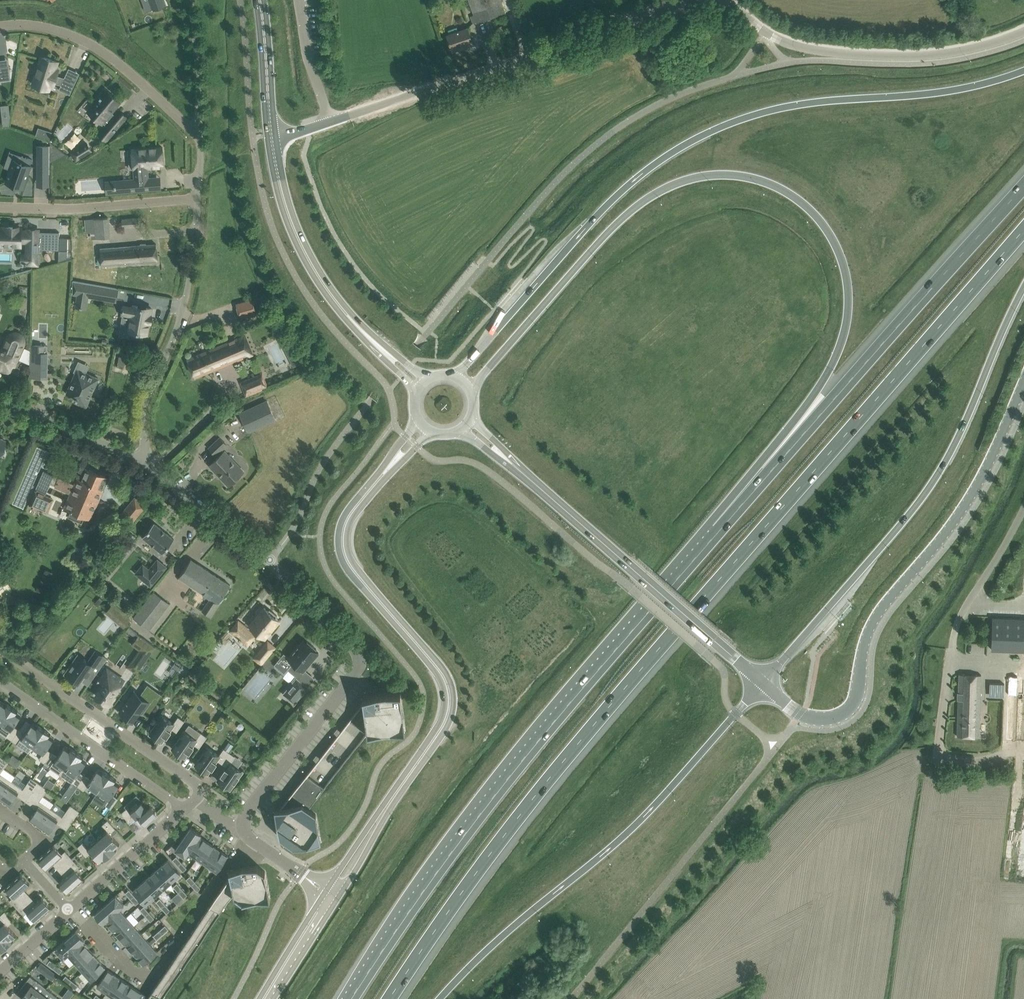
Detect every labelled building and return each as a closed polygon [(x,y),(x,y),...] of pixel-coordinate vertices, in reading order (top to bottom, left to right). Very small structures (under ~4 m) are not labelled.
[(153,9),(153,10),(166,5),(164,0),(149,0),(153,9)] [(456,10),(463,8),(460,0),(452,3),(454,9),(456,10)] [(469,2),(473,12),(474,15),(470,17),(473,23),(477,22),(477,23),(505,13),(501,2),(501,0),(469,0),(469,2)] [(468,28),(447,36),(452,49),(464,45),(465,47),(473,44),(472,41),(473,41),(472,39),(471,39),(470,35),(468,28)] [(64,78),(57,75),(59,70),(55,69),(57,61),(42,56),(35,78),(46,82),(45,84),(53,87),(55,83),(61,85),(59,90),(70,95),(75,83),(64,78)] [(11,80),(9,65),(0,66),(0,81),(11,80)] [(102,131),(109,137),(115,131),(116,129),(124,120),(117,114),(115,115),(112,112),(120,102),(106,90),(101,96),(99,98),(93,105),(98,108),(97,110),(98,111),(93,116),(102,124),(103,123),(106,126),(102,131)] [(3,126),(12,125),(9,104),(1,105),(3,126)] [(39,127),(37,135),(50,139),(53,131),(39,127)] [(76,160),(91,151),(87,143),(71,152),(76,160)] [(50,146),(38,146),(38,174),(50,174),(50,146)] [(156,163),(163,163),(162,147),(137,149),(138,160),(129,161),(130,169),(134,169),(134,179),(115,181),(115,185),(114,185),(114,188),(115,188),(116,193),(151,190),(150,178),(148,178),(148,168),(156,167),(156,163)] [(11,170),(7,182),(22,187),(32,160),(22,156),(20,161),(19,161),(18,162),(14,161),(11,170)] [(138,217),(121,219),(122,228),(139,227),(138,217)] [(12,247),(12,246),(20,246),(21,242),(27,242),(27,256),(33,256),(33,264),(26,264),(26,262),(24,262),(24,264),(26,264),(37,264),(40,264),(41,250),(58,250),(58,262),(59,261),(72,258),(72,238),(60,238),(60,232),(59,232),(59,244),(41,244),(41,241),(38,241),(38,232),(38,230),(28,230),(28,231),(21,231),(21,228),(18,228),(18,227),(3,227),(3,228),(0,227),(0,247),(12,247)] [(102,265),(148,262),(158,262),(156,244),(147,245),(147,243),(141,244),(141,245),(101,248),(102,265)] [(88,301),(89,297),(116,301),(118,288),(73,281),(73,280),(73,295),(77,295),(76,298),(88,301)] [(264,296),(236,304),(240,318),(267,310),(264,296)] [(122,329),(120,342),(141,345),(143,333),(147,334),(149,322),(151,323),(152,316),(151,315),(152,308),(147,308),(147,307),(138,306),(133,305),(132,307),(123,305),(122,314),(131,316),(129,330),(122,329)] [(17,331),(15,331),(13,331),(11,332),(9,333),(7,334),(6,336),(1,348),(0,348),(0,369),(8,373),(12,365),(14,366),(23,345),(25,345),(25,343),(25,341),(25,339),(25,337),(24,335),(22,334),(21,333),(19,332),(17,331)] [(195,379),(253,354),(244,335),(187,360),(195,379)] [(292,367),(300,364),(291,343),(283,347),(292,367)] [(48,352),(44,352),(31,352),(30,377),(47,377),(48,352)] [(127,363),(128,354),(120,353),(120,354),(117,353),(116,357),(119,357),(118,363),(117,367),(124,368),(125,363),(127,363)] [(86,407),(99,378),(77,369),(66,394),(76,398),(75,402),(86,407)] [(262,373),(249,378),(240,382),(246,396),(268,387),(262,373)] [(248,433),(252,431),(276,420),(267,400),(239,413),(248,433)] [(216,455),(227,445),(220,437),(209,448),(216,455)] [(229,485),(236,478),(244,471),(225,451),(209,465),(229,485)] [(65,508),(71,511),(68,517),(82,522),(84,517),(90,519),(103,490),(102,489),(107,477),(87,468),(82,480),(78,478),(65,508)] [(54,476),(54,475),(44,471),(29,505),(48,514),(54,499),(45,495),(46,493),(50,483),(54,476)] [(132,522),(139,514),(146,506),(135,497),(128,505),(121,513),(132,522)] [(165,550),(174,539),(154,523),(143,536),(156,548),(163,553),(165,550)] [(136,537),(129,531),(118,544),(125,550),(136,537)] [(151,587),(168,567),(157,558),(140,578),(151,587)] [(191,559),(179,577),(211,598),(202,611),(210,616),(230,585),(191,559)] [(133,618),(149,630),(169,604),(153,591),(133,618)] [(238,621),(231,630),(240,638),(238,639),(240,641),(241,639),(248,644),(257,633),(264,639),(277,624),(279,621),(280,620),(279,620),(277,618),(276,617),(277,615),(270,609),(268,611),(264,607),(247,628),(238,621)] [(993,618),(991,649),(1023,651),(1023,619),(993,618)] [(142,666),(155,647),(146,640),(133,660),(142,666)] [(307,641),(306,642),(303,640),(288,658),(284,654),(275,665),(276,666),(275,667),(284,675),(288,670),(293,665),(302,673),(319,653),(316,650),(317,649),(307,641)] [(267,641),(258,653),(266,658),(275,647),(267,641)] [(966,643),(966,652),(975,652),(975,643),(966,643)] [(78,654),(65,673),(79,683),(81,680),(85,674),(92,679),(103,663),(92,655),(88,661),(78,654)] [(262,675),(269,681),(275,673),(268,667),(262,675)] [(104,683),(96,695),(107,703),(124,680),(107,668),(99,680),(104,683)] [(957,736),(979,737),(981,675),(959,674),(957,736)] [(1017,740),(1023,740),(1023,677),(1009,676),(1007,740),(1017,740)] [(991,677),(991,696),(1005,696),(1005,677),(991,677)] [(307,687),(297,679),(296,678),(293,682),(283,693),(294,703),(307,687)] [(134,691),(120,712),(125,716),(129,719),(130,719),(133,721),(134,718),(139,711),(147,717),(162,695),(158,691),(158,692),(153,689),(150,693),(145,699),(140,695),(134,691)] [(367,735),(405,730),(400,693),(374,696),(362,697),(363,703),(349,720),(367,735)] [(2,701),(0,704),(0,723),(12,707),(6,702),(5,703),(2,701)] [(19,729),(13,725),(21,714),(17,712),(18,711),(12,707),(0,723),(0,724),(0,732),(6,736),(12,740),(19,729)] [(155,737),(154,739),(160,744),(162,741),(166,735),(170,730),(170,729),(171,728),(177,732),(184,720),(178,716),(173,723),(162,715),(157,721),(149,732),(155,737)] [(28,752),(32,746),(44,729),(37,724),(36,725),(32,722),(25,733),(19,729),(12,740),(17,743),(28,752)] [(32,746),(42,754),(39,758),(45,762),(52,752),(46,748),(54,737),(50,735),(51,734),(44,729),(32,746)] [(176,742),(172,748),(184,757),(188,751),(189,751),(193,746),(193,745),(194,744),(199,747),(207,736),(201,732),(196,739),(184,731),(180,736),(176,742)] [(229,752),(234,745),(230,742),(225,749),(229,752)] [(52,752),(45,762),(50,766),(49,766),(61,774),(76,752),(69,747),(69,748),(65,745),(57,756),(52,752)] [(217,760),(222,763),(229,752),(225,749),(224,748),(219,755),(207,747),(203,752),(199,758),(195,764),(207,773),(211,767),(212,767),(216,762),(215,761),(217,760)] [(72,782),(77,785),(85,775),(79,771),(87,760),(83,758),(83,757),(76,752),(61,774),(72,782)] [(235,756),(229,752),(222,763),(227,767),(226,768),(225,768),(221,774),(222,774),(217,780),(230,789),(234,782),(234,783),(238,777),(242,771),(230,763),(235,756)] [(85,775),(77,785),(83,789),(87,784),(97,792),(109,775),(102,770),(102,771),(98,768),(90,779),(85,775)] [(11,781),(0,773),(0,797),(11,781)] [(116,780),(109,775),(97,792),(108,799),(104,804),(110,808),(117,798),(112,794),(120,783),(116,780)] [(293,847),(321,842),(316,814),(309,809),(325,789),(306,775),(280,808),(274,809),(279,837),(293,847)] [(26,801),(39,783),(31,777),(23,789),(11,781),(0,797),(0,798),(9,804),(16,794),(26,801)] [(29,818),(39,825),(51,808),(39,800),(47,789),(39,783),(26,801),(36,808),(29,818)] [(127,808),(121,813),(130,823),(138,815),(145,822),(157,812),(150,804),(147,806),(142,800),(130,811),(127,808)] [(51,808),(39,825),(49,832),(56,821),(66,829),(79,811),(70,805),(62,816),(51,808)] [(106,829),(96,838),(110,853),(117,848),(116,847),(119,844),(110,834),(116,829),(107,820),(102,825),(106,829)] [(191,826),(183,838),(193,845),(199,836),(201,833),(191,826)] [(188,851),(198,858),(208,842),(199,836),(193,845),(188,851)] [(104,859),(110,853),(96,838),(87,846),(83,842),(77,847),(86,856),(91,851),(100,861),(103,858),(104,859)] [(185,856),(188,851),(193,845),(183,838),(175,849),(185,856)] [(198,858),(207,864),(218,849),(208,842),(198,858)] [(55,861),(61,868),(72,858),(65,851),(61,854),(53,845),(38,859),(47,869),(55,861)] [(218,849),(207,864),(216,871),(227,856),(218,849)] [(178,865),(181,862),(176,856),(172,859),(178,865)] [(79,866),(72,858),(61,868),(68,875),(59,882),(68,892),(83,878),(75,869),(79,866)] [(168,859),(159,867),(171,881),(181,873),(168,859)] [(183,871),(187,868),(181,862),(178,865),(183,871)] [(270,899),(265,871),(257,865),(229,870),(230,876),(209,906),(220,913),(221,913),(222,911),(233,894),(234,898),(242,904),(270,899)] [(159,867),(151,874),(163,889),(171,881),(159,867)] [(10,900),(17,907),(27,898),(21,891),(30,884),(21,874),(6,887),(14,896),(10,900)] [(151,874),(142,882),(154,896),(163,889),(151,874)] [(195,882),(189,876),(186,879),(191,885),(195,882)] [(154,896),(142,882),(133,890),(145,904),(154,896)] [(198,891),(200,887),(195,882),(191,885),(194,888),(194,889),(198,891)] [(178,892),(182,889),(177,883),(173,886),(178,892)] [(130,898),(134,895),(129,889),(125,893),(130,898)] [(183,898),(187,895),(182,889),(178,892),(183,898)] [(115,895),(105,904),(113,913),(119,908),(124,904),(115,895)] [(136,904),(139,901),(134,895),(130,898),(136,904)] [(33,905),(27,898),(17,907),(24,915),(27,912),(36,921),(51,907),(42,897),(33,905)] [(165,904),(159,898),(156,901),(161,907),(165,904)] [(103,923),(105,921),(113,913),(105,904),(95,913),(103,923)] [(170,910),(165,904),(161,907),(166,913),(170,910)] [(145,915),(149,912),(143,906),(140,909),(145,915)] [(209,906),(200,920),(211,928),(220,913),(209,906)] [(105,921),(112,929),(127,917),(119,908),(113,913),(105,921)] [(7,945),(14,939),(13,939),(17,936),(8,925),(13,921),(4,911),(0,915),(0,937),(7,945)] [(150,921),(154,918),(149,912),(145,915),(150,921)] [(112,929),(120,938),(134,925),(127,917),(112,929)] [(211,928),(200,920),(190,935),(201,942),(211,928)] [(120,938),(127,946),(142,934),(134,925),(120,938)] [(159,930),(162,934),(168,929),(165,925),(159,930)] [(82,941),(84,939),(76,930),(65,939),(74,948),(82,941)] [(153,935),(156,939),(162,934),(159,930),(153,935)] [(127,946),(135,955),(149,942),(142,934),(127,946)] [(190,935),(181,949),(191,956),(201,942),(190,935)] [(68,954),(74,948),(65,939),(55,948),(63,958),(68,954)] [(75,962),(89,949),(82,941),(74,948),(68,954),(75,962)] [(149,942),(135,955),(143,964),(157,951),(149,942)] [(83,970),(97,958),(89,949),(75,962),(83,970)] [(181,949),(171,964),(182,971),(191,956),(181,949)] [(90,979),(105,967),(97,958),(83,970),(90,979)] [(53,968),(56,964),(50,959),(47,963),(53,968)] [(62,969),(56,964),(53,968),(59,973),(62,969)] [(182,971),(171,964),(161,978),(172,985),(182,971)] [(97,985),(106,991),(117,976),(108,970),(107,969),(97,985)] [(56,975),(57,975),(52,972),(47,978),(52,981),(56,975)] [(69,984),(72,980),(66,975),(62,979),(69,984)] [(20,989),(26,993),(21,998),(22,998),(38,998),(46,988),(30,976),(20,989)] [(106,991),(116,998),(127,983),(117,976),(106,991)] [(161,978),(151,993),(160,998),(163,998),(172,985),(161,978)] [(75,989),(78,985),(72,980),(69,984),(75,989)] [(117,998),(130,998),(136,989),(127,983),(116,998),(117,998)] [(75,991),(70,987),(63,996),(66,998),(69,998),(75,991)] [(46,988),(38,998),(60,998),(46,988)] [(130,998),(144,998),(146,996),(145,996),(136,989),(130,998)]
